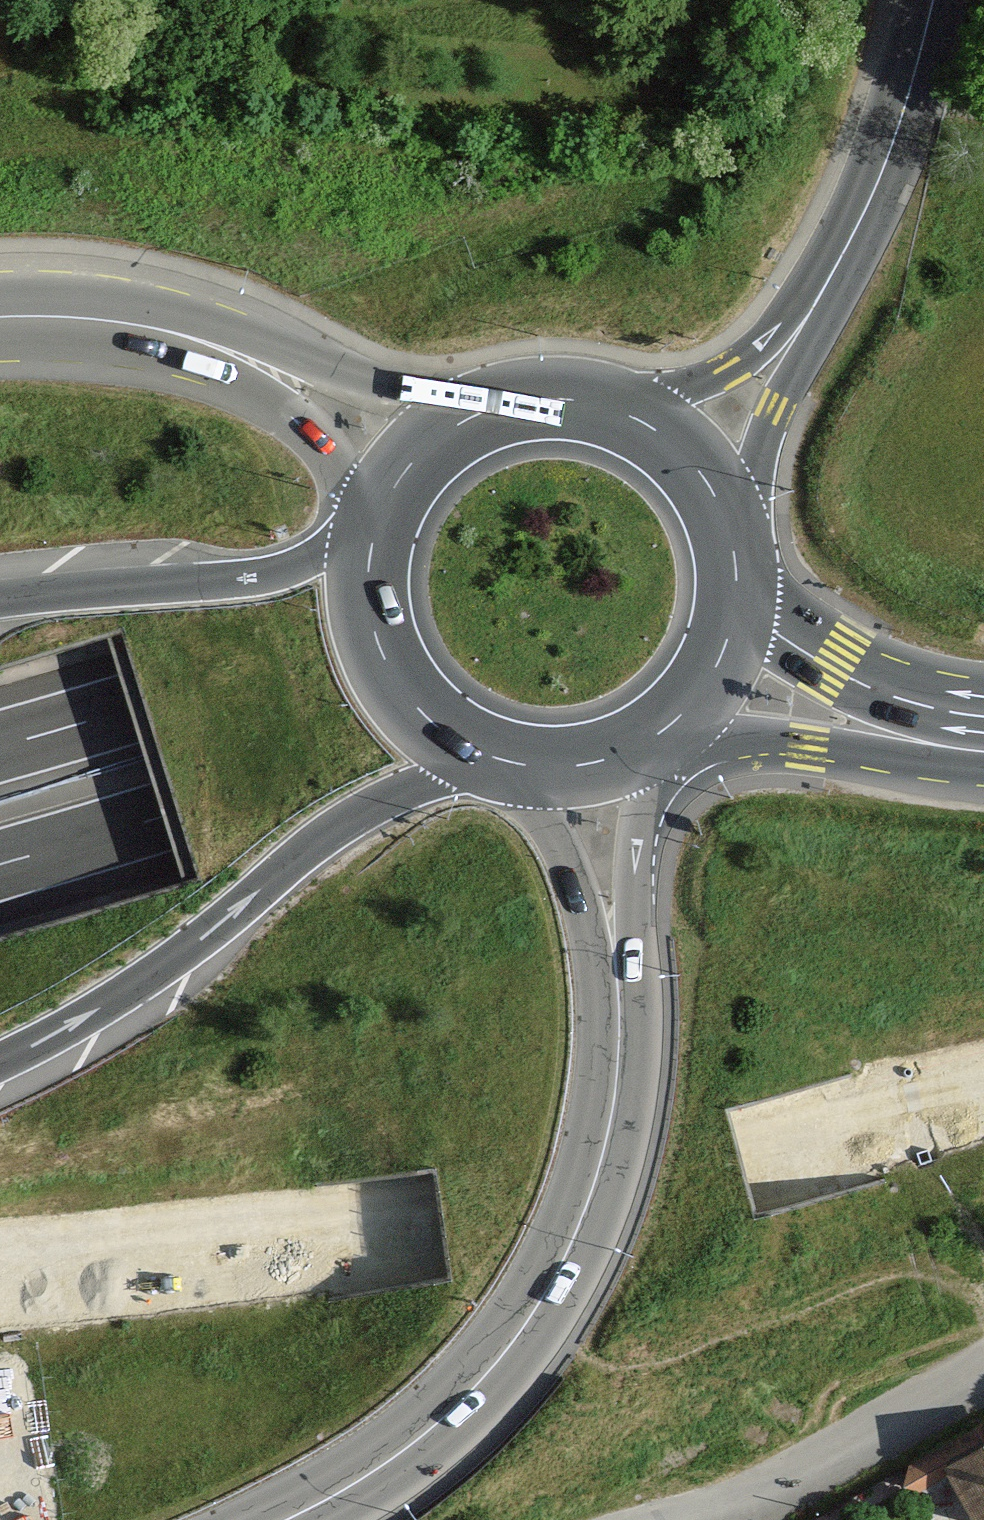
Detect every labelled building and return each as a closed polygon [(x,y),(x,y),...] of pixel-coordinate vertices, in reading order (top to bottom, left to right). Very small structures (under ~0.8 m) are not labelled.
[(943,1460),(975,1519),(983,1519),(983,1439),(943,1460)]
